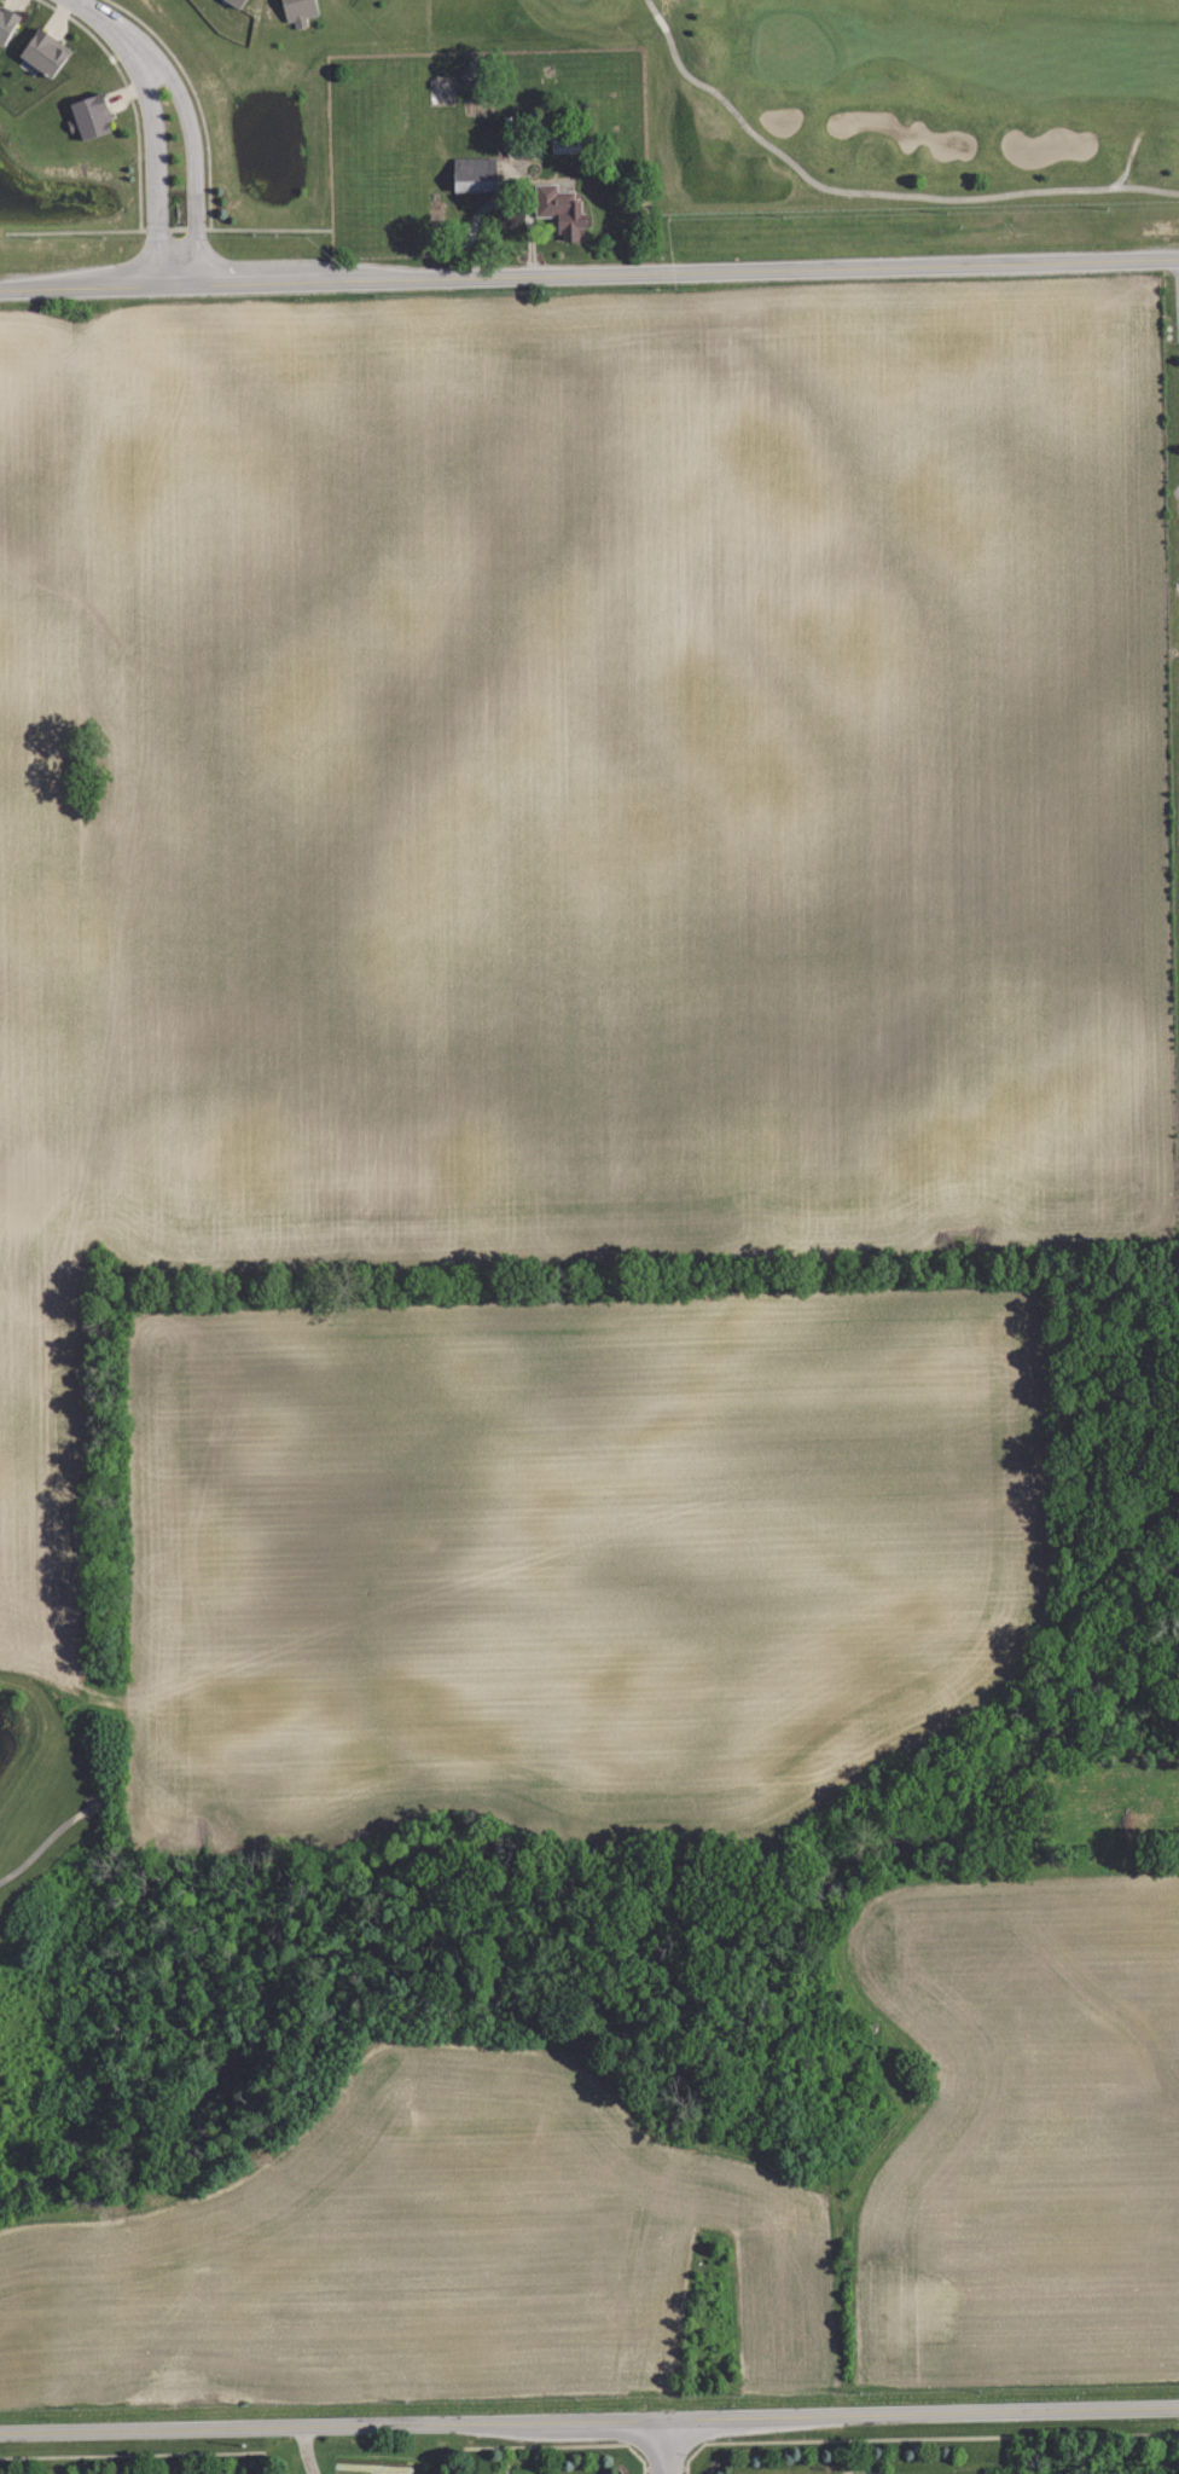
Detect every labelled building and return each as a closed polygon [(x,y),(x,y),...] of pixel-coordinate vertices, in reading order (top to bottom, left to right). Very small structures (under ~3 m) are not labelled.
[(236,10),(240,0),(212,0),(236,10)] [(243,8),(230,0),(248,0),(243,8)] [(288,22),(282,0),(316,0),(320,15),(307,18),(308,27),(296,29),(295,21),(288,22)] [(5,45),(0,42),(0,8),(5,11),(8,6),(22,15),(5,45)] [(72,51),(52,77),(21,53),(41,27),(72,51)] [(106,122),(109,131),(82,140),(79,129),(72,132),(69,120),(75,117),(70,103),(100,92),(110,121),(106,122)] [(454,158),(498,158),(499,192),(455,192),(454,158)] [(536,185),(558,184),(558,191),(576,191),(576,199),(583,199),(583,213),(587,213),(587,228),(580,228),(581,242),(565,242),(565,228),(559,228),(559,216),(536,218),(536,185)]
